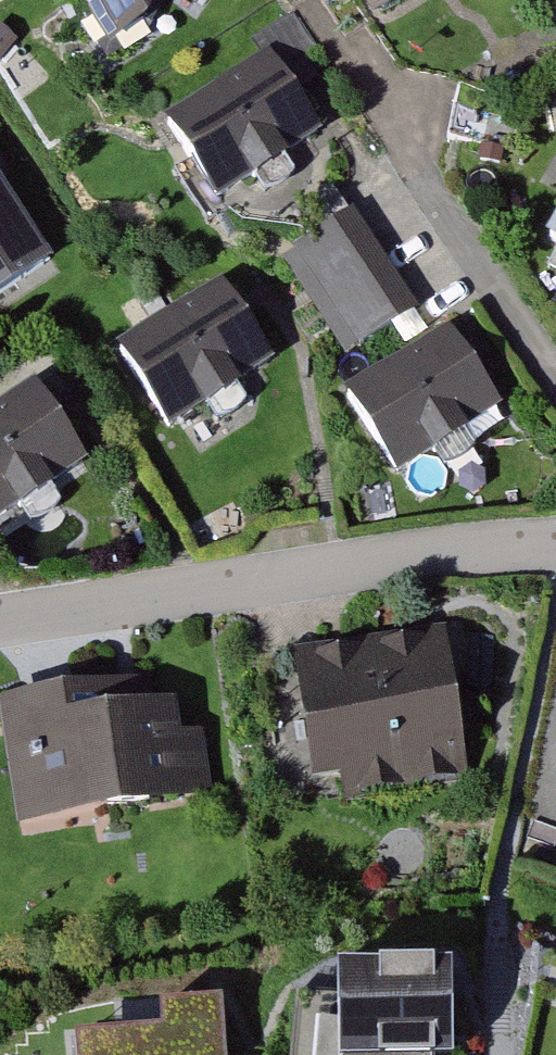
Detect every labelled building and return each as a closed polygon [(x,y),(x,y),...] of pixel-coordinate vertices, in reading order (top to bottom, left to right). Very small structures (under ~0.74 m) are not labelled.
[(148,22),(159,0),(77,0),(108,48),(118,41),(148,22)] [(269,50),(163,119),(217,201),(323,132),(269,50)] [(3,161),(0,162),(0,323),(75,276),(3,161)] [(414,305),(356,211),(284,256),(343,349),(414,305)] [(238,307),(221,280),(116,347),(169,428),(274,360),(238,307)] [(495,410),(446,334),(349,396),(398,472),(495,410)] [(0,437),(0,520),(9,534),(110,469),(63,397),(0,437)] [(465,644),(321,663),(339,799),(484,779),(465,644)] [(123,688),(14,704),(31,818),(185,795),(173,709),(127,715),(123,688)] [(337,967),(339,1054),(455,1054),(453,964),(337,967)] [(71,1038),(73,1054),(221,1054),(218,1003),(157,1007),(159,1032),(71,1038)]
